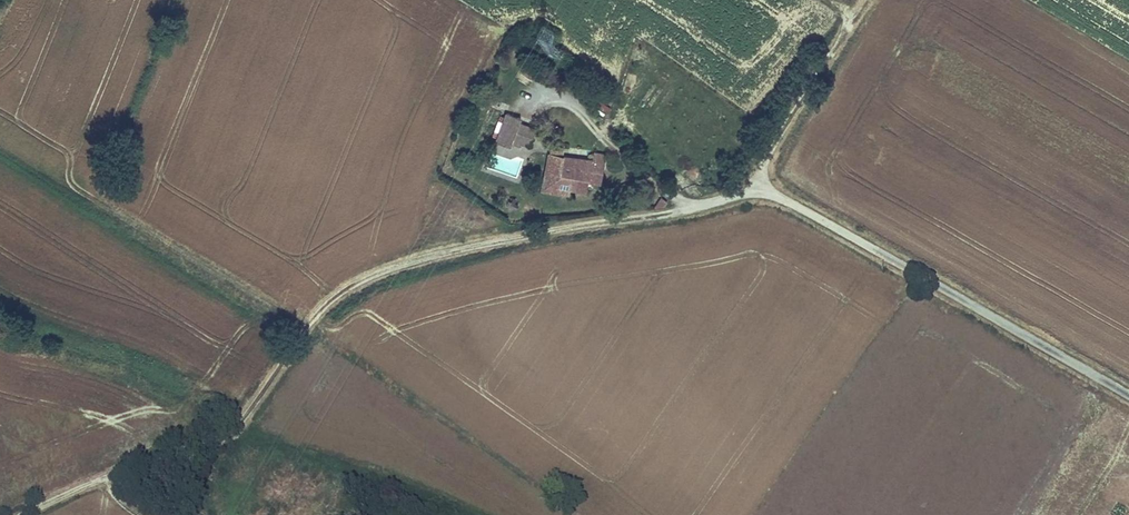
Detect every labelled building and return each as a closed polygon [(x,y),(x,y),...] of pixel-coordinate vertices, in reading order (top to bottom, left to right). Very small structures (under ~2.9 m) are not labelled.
[(498,113),(489,139),(527,153),(536,128),(518,122),(521,116),(505,110),(503,115),(498,113)] [(562,154),(564,144),(550,142),(548,152),(562,154)] [(585,192),(586,182),(600,184),(605,153),(591,151),(590,158),(562,154),(548,152),(546,152),(540,191),(568,195),(569,190),(585,192)]
